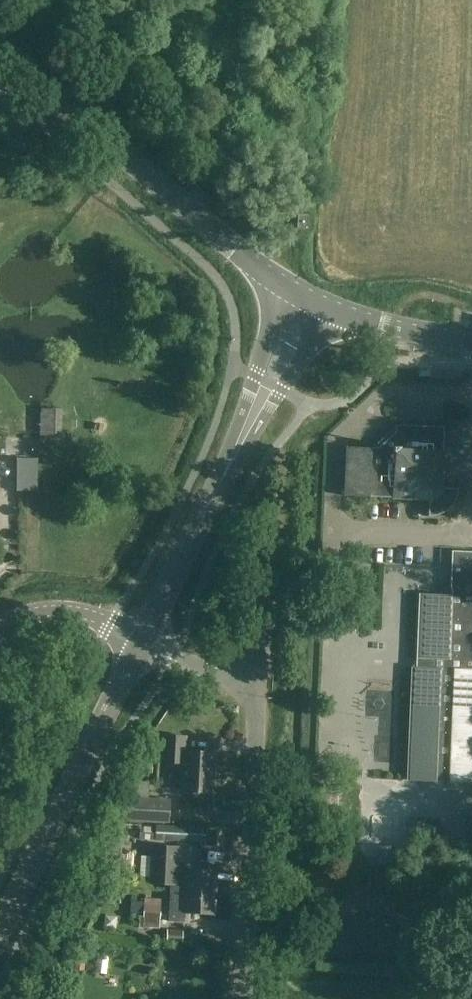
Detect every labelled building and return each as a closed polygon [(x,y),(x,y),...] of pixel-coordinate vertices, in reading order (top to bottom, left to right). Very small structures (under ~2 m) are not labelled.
[(297,215),(297,229),(307,230),(308,215),(297,215)] [(444,427),(395,425),(394,433),(377,449),(346,447),(344,496),(392,498),(392,499),(429,501),(428,516),(431,516),(434,516),(437,515),(440,514),(443,513),(445,512),(447,510),(450,508),(452,506),(453,503),(455,501),(456,498),(457,495),(458,492),(458,489),(442,489),(444,451),(443,451),(444,427)] [(418,658),(419,658),(419,668),(413,667),(409,780),(471,783),(471,552),(454,551),(452,589),(453,589),(453,595),(421,594),(418,658)] [(162,736),(161,763),(181,764),(179,791),(213,793),(215,753),(185,751),(186,737),(162,736)] [(122,798),(120,820),(168,823),(169,800),(122,798)] [(155,824),(154,840),(154,841),(202,843),(203,827),(155,824)] [(379,846),(379,865),(393,866),(394,846),(379,846)] [(149,885),(169,886),(169,884),(192,885),(191,897),(213,897),(214,871),(182,870),(182,873),(176,872),(177,848),(151,847),(149,885)] [(212,915),(213,897),(191,897),(192,885),(169,884),(169,886),(167,923),(185,924),(185,914),(212,915)] [(139,916),(139,918),(139,928),(160,928),(161,899),(144,898),(144,905),(132,904),(132,915),(139,916)] [(182,930),(166,930),(166,941),(182,942),(182,930)]
